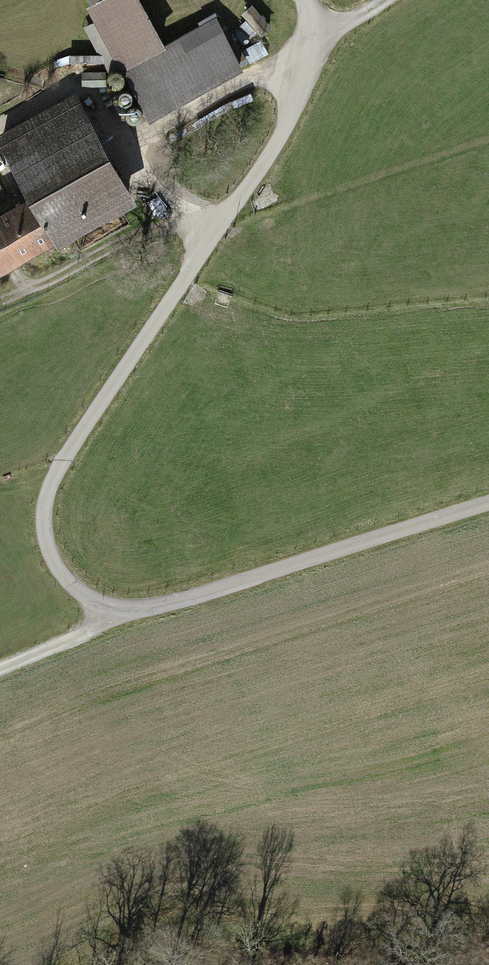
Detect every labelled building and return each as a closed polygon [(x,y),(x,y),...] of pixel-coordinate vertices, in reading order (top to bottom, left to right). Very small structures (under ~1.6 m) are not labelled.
[(240,65),(216,20),(163,49),(135,0),(109,0),(94,8),(152,113),(240,65)] [(73,98),(2,137),(35,197),(0,216),(0,224),(17,255),(55,233),(52,227),(99,200),(103,207),(126,195),(73,98)]
